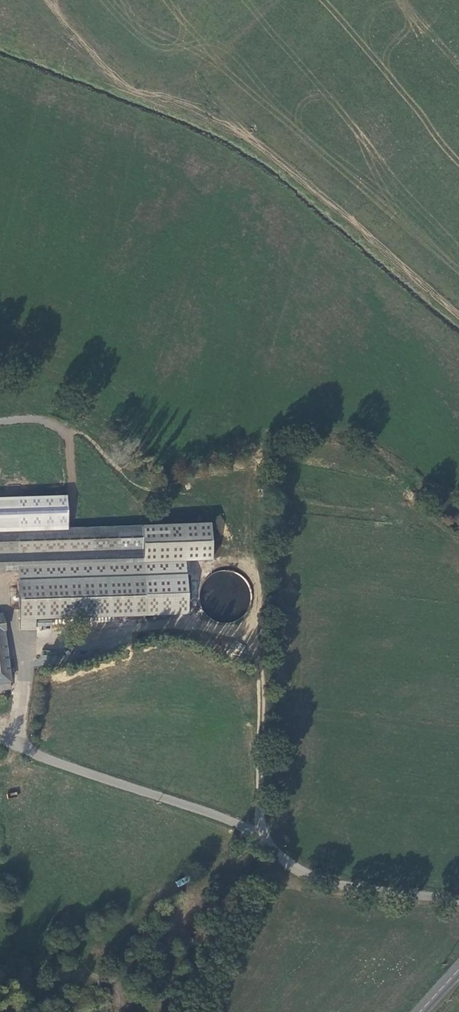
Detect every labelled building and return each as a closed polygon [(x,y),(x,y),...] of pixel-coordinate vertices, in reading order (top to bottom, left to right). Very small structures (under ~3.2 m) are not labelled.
[(0,494),(0,525),(52,523),(51,493),(0,494)] [(141,613),(140,524),(0,527),(0,563),(14,562),(16,616),(141,613)] [(231,596),(227,595),(221,607),(216,605),(213,612),(232,621),(238,607),(244,610),(252,591),(236,584),(231,596)]
